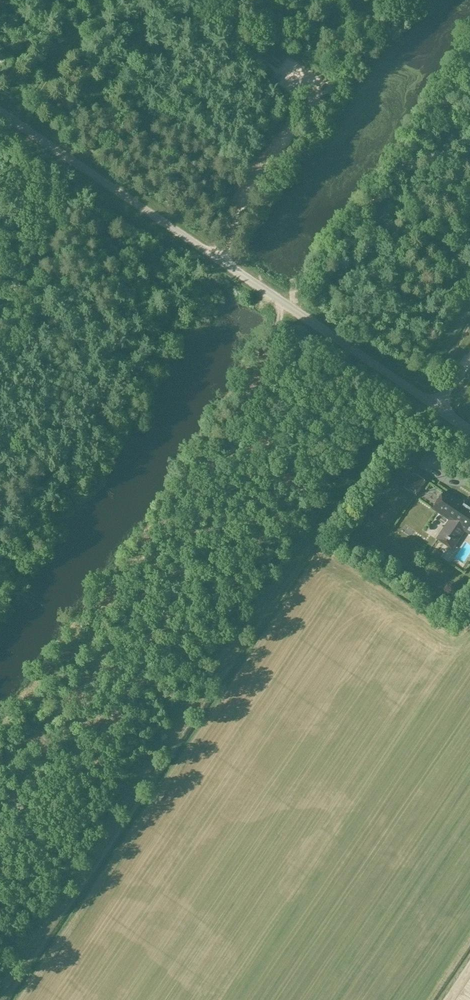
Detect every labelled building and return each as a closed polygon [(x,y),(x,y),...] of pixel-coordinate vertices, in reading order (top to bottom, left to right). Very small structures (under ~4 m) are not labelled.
[(416,496),(425,483),(412,474),(403,487),(416,496)] [(436,540),(451,550),(464,531),(469,535),(469,511),(444,493),(432,509),(449,521),(436,540)]
